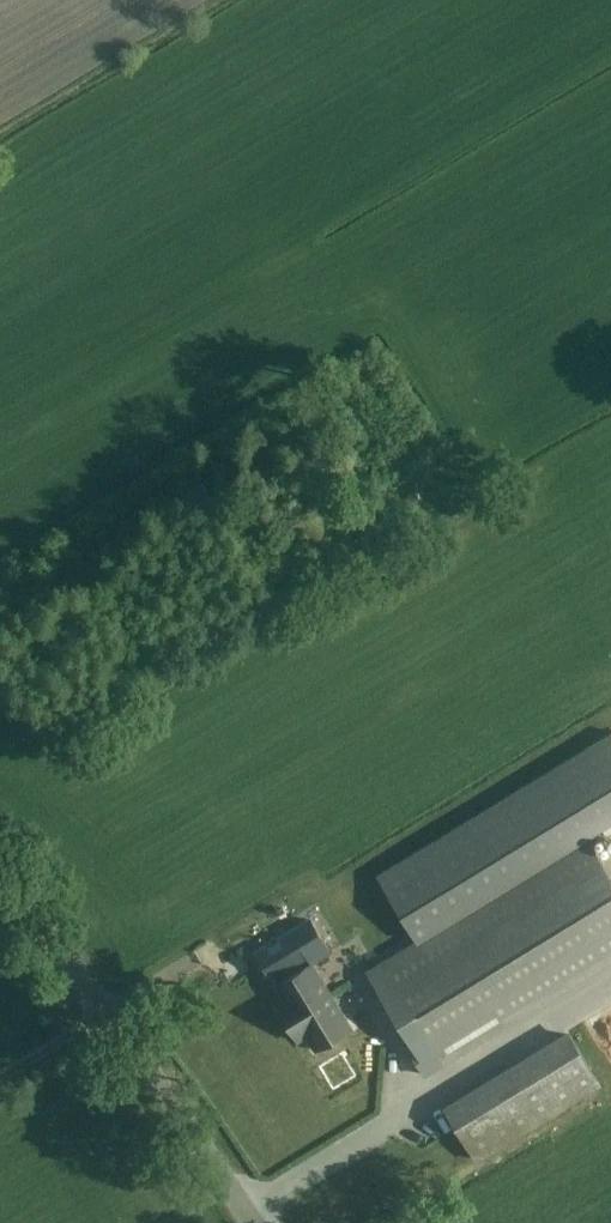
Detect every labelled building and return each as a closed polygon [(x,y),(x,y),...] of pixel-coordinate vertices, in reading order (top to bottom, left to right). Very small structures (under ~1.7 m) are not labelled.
[(377,876),(417,940),(587,839),(610,825),(610,733),(377,876)] [(417,940),(368,970),(418,1053),(413,1056),(425,1075),(610,961),(610,878),(587,839),(417,940)] [(277,983),(274,984),(283,999),(275,1004),(297,1041),(306,1036),(314,1050),(351,1027),(311,962),(329,951),(310,919),(255,953),(269,976),(272,974),(277,983)] [(566,1028),(443,1103),(475,1155),(598,1080),(566,1028)]
